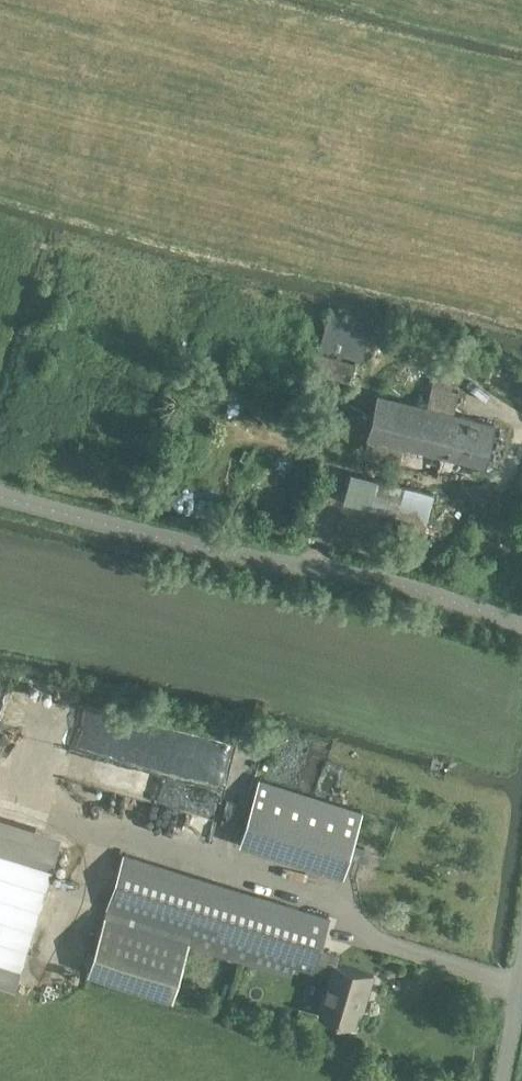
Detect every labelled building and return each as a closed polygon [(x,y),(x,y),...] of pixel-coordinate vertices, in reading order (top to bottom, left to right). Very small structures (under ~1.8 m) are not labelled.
[(330,307),(323,331),(364,344),(372,320),(330,307)] [(364,344),(323,331),(319,346),(360,358),(364,344)] [(349,381),(355,360),(314,348),(308,369),(349,381)] [(459,390),(449,388),(432,383),(426,406),(379,394),(364,457),(438,476),(443,453),(484,464),(494,423),(454,413),(459,390)] [(339,516),(361,518),(365,486),(343,483),(339,516)] [(393,516),(422,527),(431,505),(401,494),(393,516)] [(84,785),(209,816),(215,791),(188,784),(192,770),(138,757),(141,743),(119,738),(121,730),(98,725),(89,762),(90,762),(84,785)] [(242,842),(344,874),(364,810),(263,779),(242,842)] [(0,827),(0,981),(14,985),(58,845),(0,827)] [(330,915),(123,849),(107,916),(191,943),(290,974),(294,963),(313,970),(332,976),(318,1017),(353,1029),(365,994),(369,995),(375,975),(335,963),(338,954),(320,949),(330,915)] [(172,997),(188,944),(106,918),(90,971),(172,997)]
